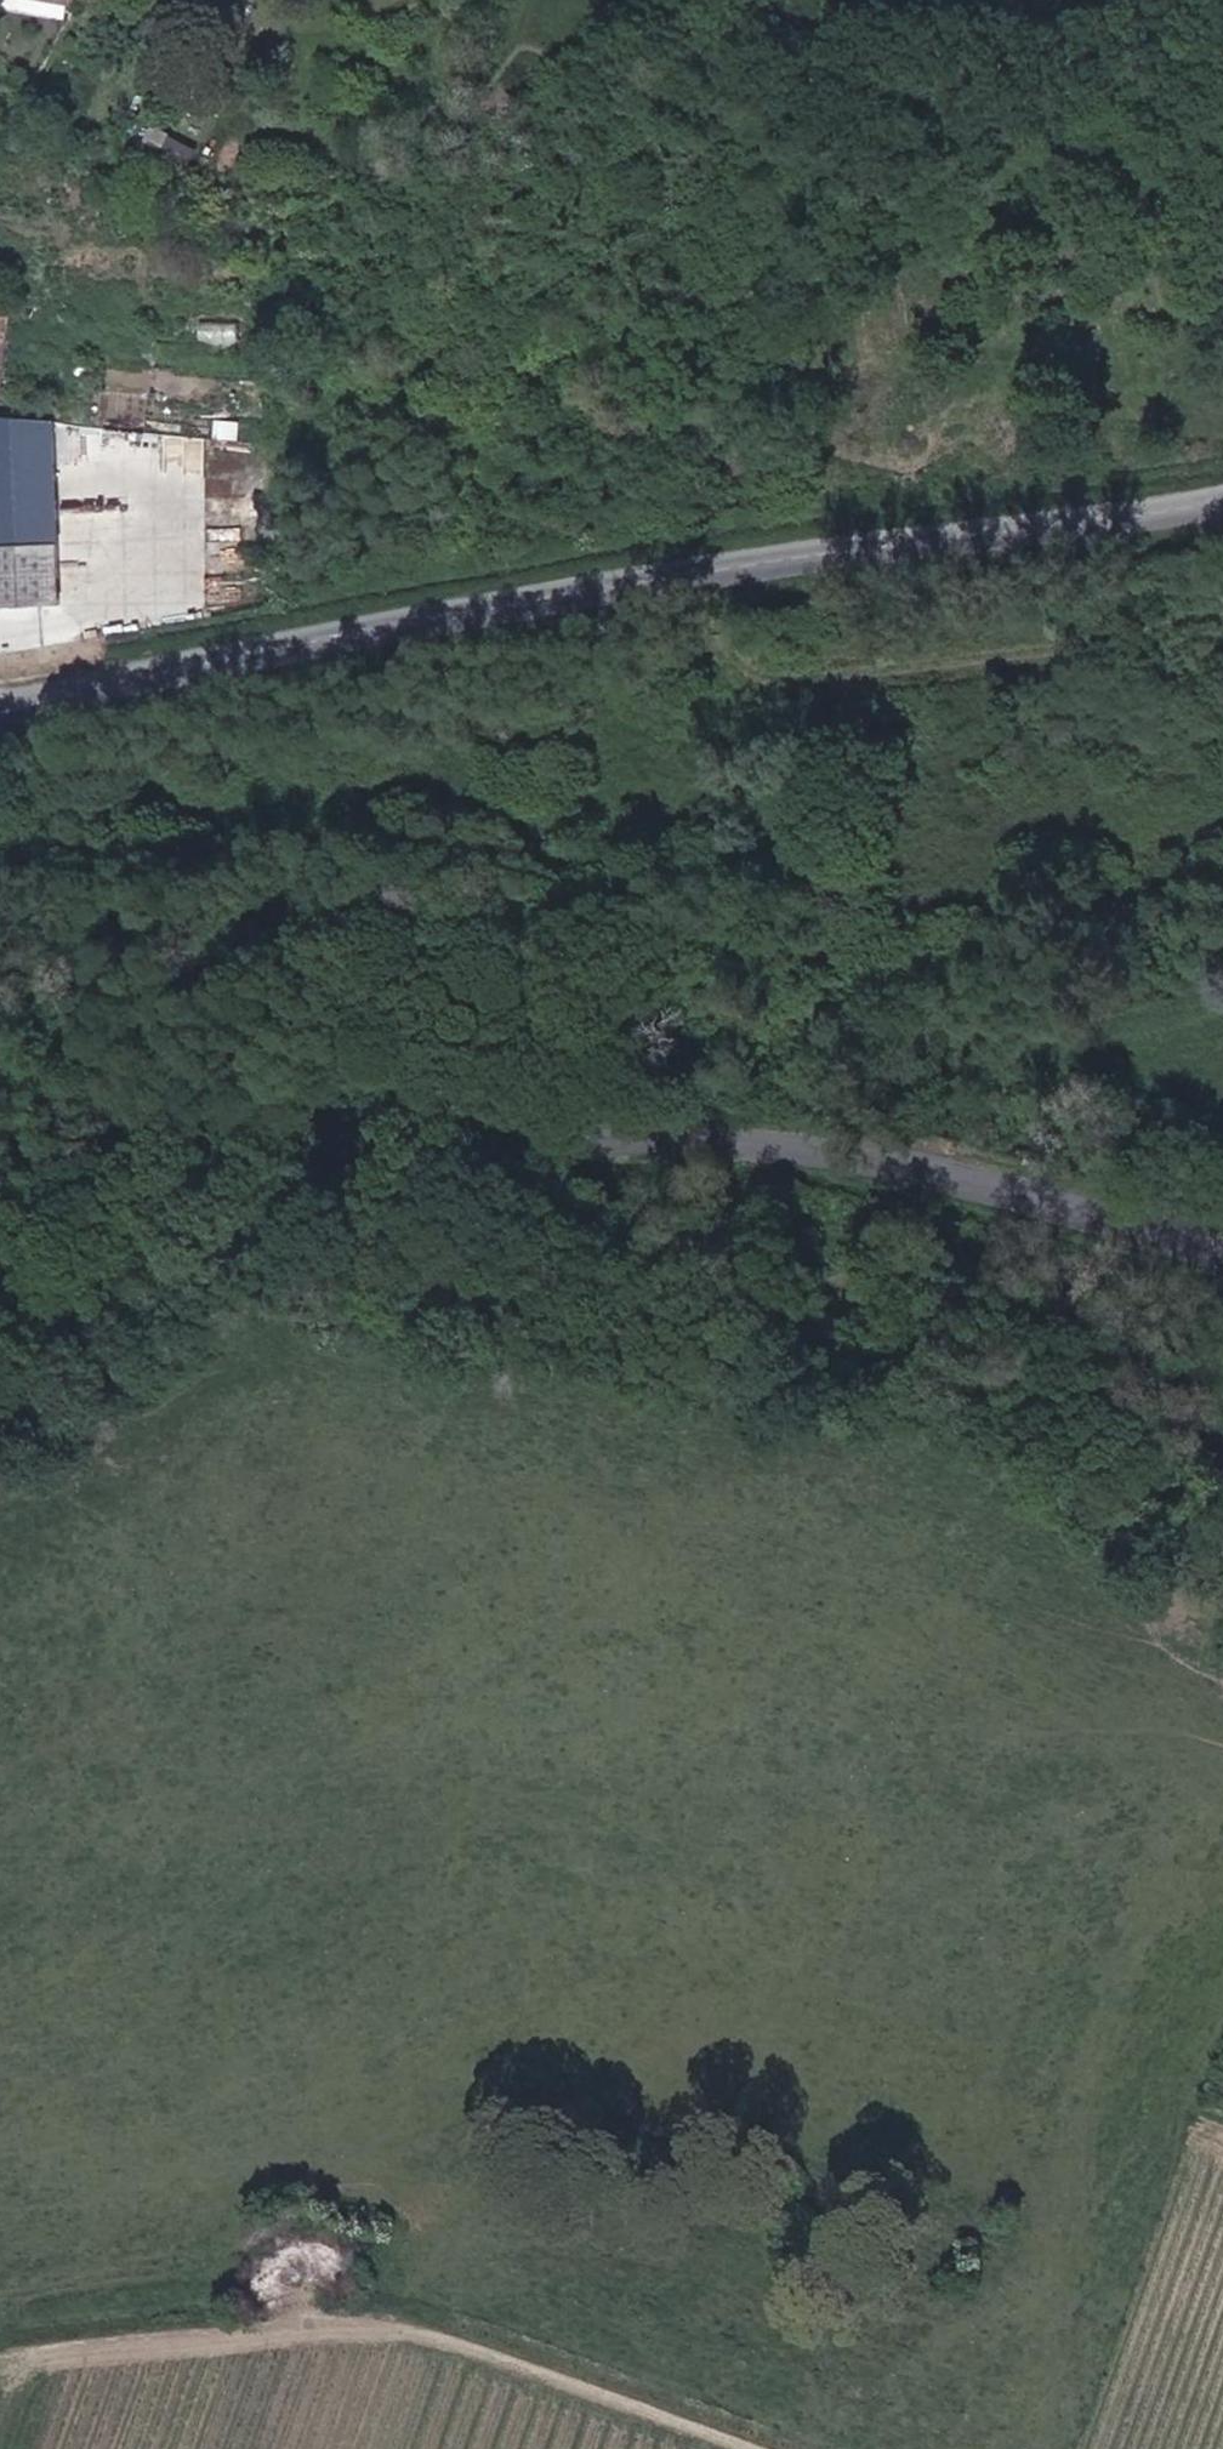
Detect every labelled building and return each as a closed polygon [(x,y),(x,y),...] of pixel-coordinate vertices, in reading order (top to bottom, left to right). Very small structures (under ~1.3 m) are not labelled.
[(0,414),(0,603),(58,598),(48,416),(0,414)]
